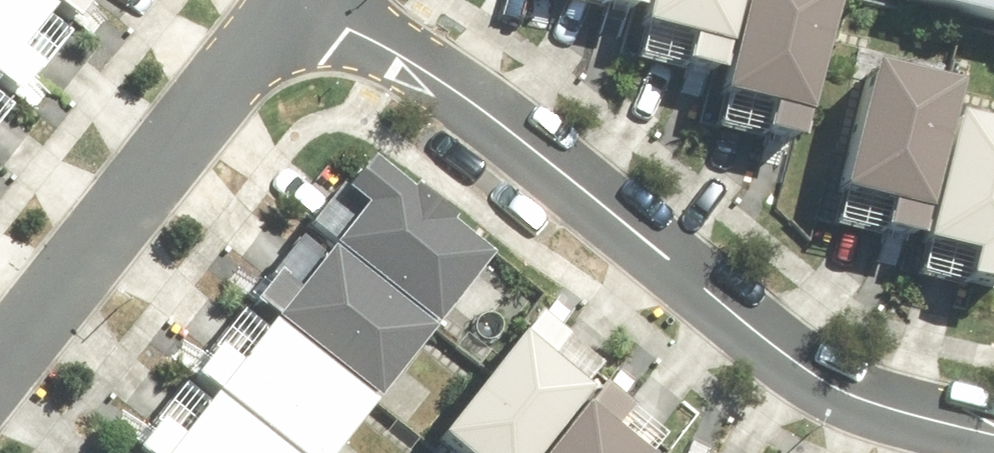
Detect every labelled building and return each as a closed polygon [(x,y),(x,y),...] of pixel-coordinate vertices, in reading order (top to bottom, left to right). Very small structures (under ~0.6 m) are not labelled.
[(41,93),(64,64),(45,49),(78,7),(69,0),(0,0),(0,60),(41,93)] [(99,20),(116,0),(74,0),(99,20)] [(670,22),(716,33),(709,60),(744,69),(751,42),(754,42),(765,0),(676,0),(670,22)] [(748,90),(796,103),(789,129),(823,137),(830,111),(834,112),(863,0),(772,0),(748,90)] [(993,15),(993,0),(937,0),(993,15)] [(986,83),(901,61),(868,188),(915,200),(908,227),(943,236),(950,209),(953,210),(986,83)] [(19,81),(0,65),(0,104),(19,81)] [(983,112),(951,239),(993,249),(993,115),(983,112)] [(431,175),(428,179),(389,148),(365,177),(384,193),(350,234),(453,315),(509,245),(466,211),(470,206),(431,175)] [(294,262),(271,290),(395,388),(451,318),(348,236),(314,278),(294,262)] [(556,303),(459,424),(496,452),(549,452),(609,378),(568,345),(584,325),(556,303)] [(214,364),(326,452),(344,452),(393,392),(290,310),(257,352),(236,336),(214,364)] [(620,373),(555,452),(672,452),(675,450),(632,415),(648,395),(620,373)] [(156,437),(175,452),(320,452),(232,383),(199,425),(178,409),(156,437)]
